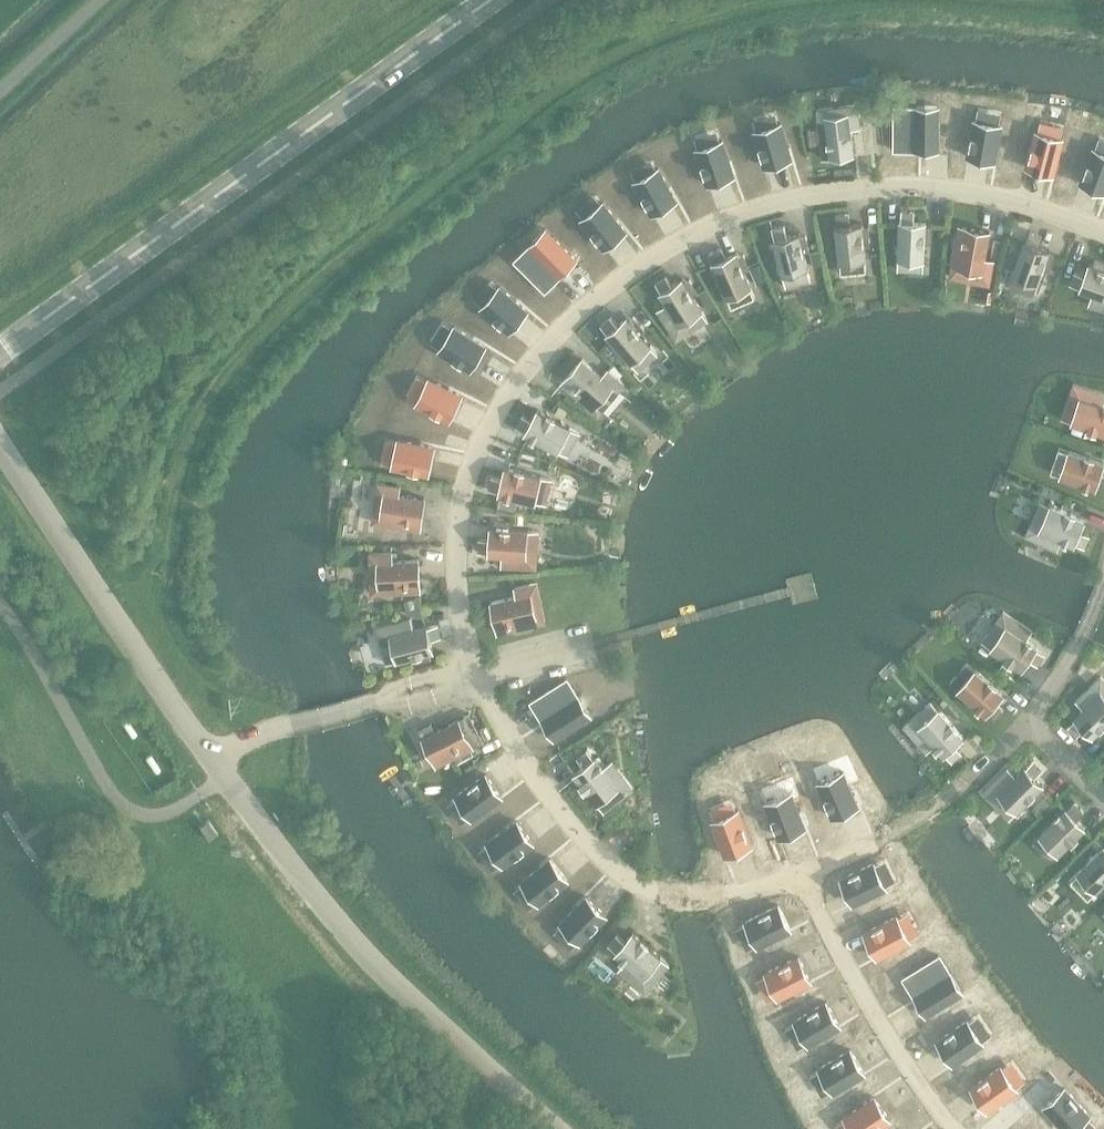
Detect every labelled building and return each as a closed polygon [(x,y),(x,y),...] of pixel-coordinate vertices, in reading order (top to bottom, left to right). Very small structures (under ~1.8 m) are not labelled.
[(917,108),(896,108),(896,150),(939,150),(940,117),(917,117),(917,108)] [(852,127),(861,126),(859,112),(819,117),(824,157),(855,153),(852,127)] [(975,119),(969,156),(995,161),(1002,124),(975,119)] [(781,123),(756,130),(766,166),(792,158),(781,123)] [(1037,131),(1028,167),(1054,173),(1063,138),(1037,131)] [(723,140),(698,148),(709,183),(735,175),(723,140)] [(1082,182),(1103,191),(1103,151),(1094,148),(1082,182)] [(659,168),(636,180),(653,213),(677,200),(659,168)] [(604,202),(583,218),(584,220),(606,247),(626,231),(604,202)] [(900,222),(899,258),(925,260),(927,223),(900,222)] [(836,226),(840,263),(867,260),(863,223),(836,226)] [(986,258),(991,232),(960,226),(952,266),(992,273),(995,259),(986,258)] [(774,239),(783,275),(809,269),(800,233),(774,239)] [(532,245),(517,260),(547,290),(578,259),(554,236),(538,252),(532,245)] [(1013,276),(1038,285),(1050,250),(1025,241),(1013,276)] [(821,251),(811,254),(815,267),(824,264),(821,251)] [(737,253),(713,264),(728,297),(752,287),(737,253)] [(1081,290),(1103,298),(1103,269),(1090,264),(1081,290)] [(661,293),(681,325),(703,310),(683,279),(672,286),(661,293)] [(500,286),(483,306),(511,330),(528,310),(500,286)] [(707,290),(700,295),(710,310),(717,306),(707,290)] [(628,317),(607,335),(631,363),(652,345),(628,317)] [(455,326),(441,349),(472,368),(486,346),(455,326)] [(562,383),(593,410),(620,379),(609,369),(603,376),(583,359),(562,383)] [(430,378),(418,402),(451,419),(463,395),(430,378)] [(1073,422),(1103,433),(1103,405),(1081,397),(1073,422)] [(560,405),(555,414),(564,419),(569,410),(560,405)] [(539,410),(526,433),(559,450),(571,427),(539,410)] [(399,439),(393,466),(430,473),(435,447),(399,439)] [(1096,488),(1103,465),(1103,463),(1070,451),(1061,476),(1096,488)] [(506,467),(500,493),(536,502),(542,476),(506,467)] [(381,524),(421,529),(426,498),(399,494),(401,485),(386,483),(381,524)] [(501,497),(499,507),(515,511),(517,501),(501,497)] [(1052,505),(1041,529),(1074,544),(1085,520),(1052,505)] [(515,515),(515,523),(529,524),(529,516),(515,515)] [(490,554),(527,556),(528,530),(491,528),(490,554)] [(421,591),(419,559),(393,560),(392,551),(379,552),(380,593),(421,591)] [(516,587),(518,596),(492,602),(499,633),(539,624),(530,584),(516,587)] [(418,596),(404,600),(407,609),(421,606),(418,596)] [(421,606),(407,609),(408,614),(424,617),(421,606)] [(427,625),(391,635),(398,661),(434,651),(427,625)] [(992,648),(993,649),(1023,669),(1038,646),(1007,626),(992,648)] [(958,689),(987,713),(1004,693),(976,669),(958,689)] [(1075,717),(1094,736),(1103,726),(1103,694),(1101,691),(1075,717)] [(570,693),(539,713),(540,715),(553,736),(585,716),(571,695),(570,693)] [(951,701),(945,707),(956,719),(962,713),(951,701)] [(920,726),(944,754),(964,736),(940,709),(920,726)] [(419,729),(437,765),(484,742),(470,713),(436,731),(432,723),(419,729)] [(596,757),(575,774),(598,803),(619,787),(596,757)] [(999,792),(1018,811),(1044,785),(1025,766),(999,792)] [(843,772),(819,782),(834,816),(858,806),(843,772)] [(487,773),(457,795),(472,817),(502,795),(487,773)] [(792,793),(767,803),(780,837),(805,827),(792,793)] [(1044,795),(1034,805),(1042,812),(1052,802),(1044,795)] [(1040,834),(1059,853),(1086,827),(1067,808),(1040,834)] [(739,811),(714,820),(727,855),(752,845),(739,811)] [(519,816),(489,838),(504,860),(534,838),(519,816)] [(210,839),(218,833),(209,820),(200,826),(210,839)] [(1097,891),(1103,884),(1103,846),(1078,872),(1097,891)] [(552,858),(523,881),(540,902),(568,878),(552,858)] [(875,862),(842,878),(853,902),(887,886),(875,862)] [(588,896),(562,922),(581,941),(607,915),(588,896)] [(779,905),(746,921),(758,945),(791,929),(779,905)] [(898,915),(865,933),(878,956),(910,939),(898,915)] [(634,933),(616,953),(645,977),(662,956),(634,933)] [(939,955),(903,977),(926,1014),(954,996),(942,977),(949,973),(939,955)] [(800,956),(767,973),(778,997),(812,980),(800,956)] [(827,1002),(795,1021),(809,1043),(841,1024),(827,1002)] [(968,1020),(938,1041),(953,1063),(984,1042),(968,1020)] [(823,1067),(820,1068),(833,1091),(865,1072),(851,1049),(823,1067)] [(1002,1066),(972,1088),(988,1109),(1018,1088),(1002,1066)] [(1045,1105),(1067,1128),(1074,1128),(1090,1115),(1065,1087),(1045,1105)] [(845,1117),(853,1128),(875,1128),(891,1119),(876,1097),(845,1117)]
